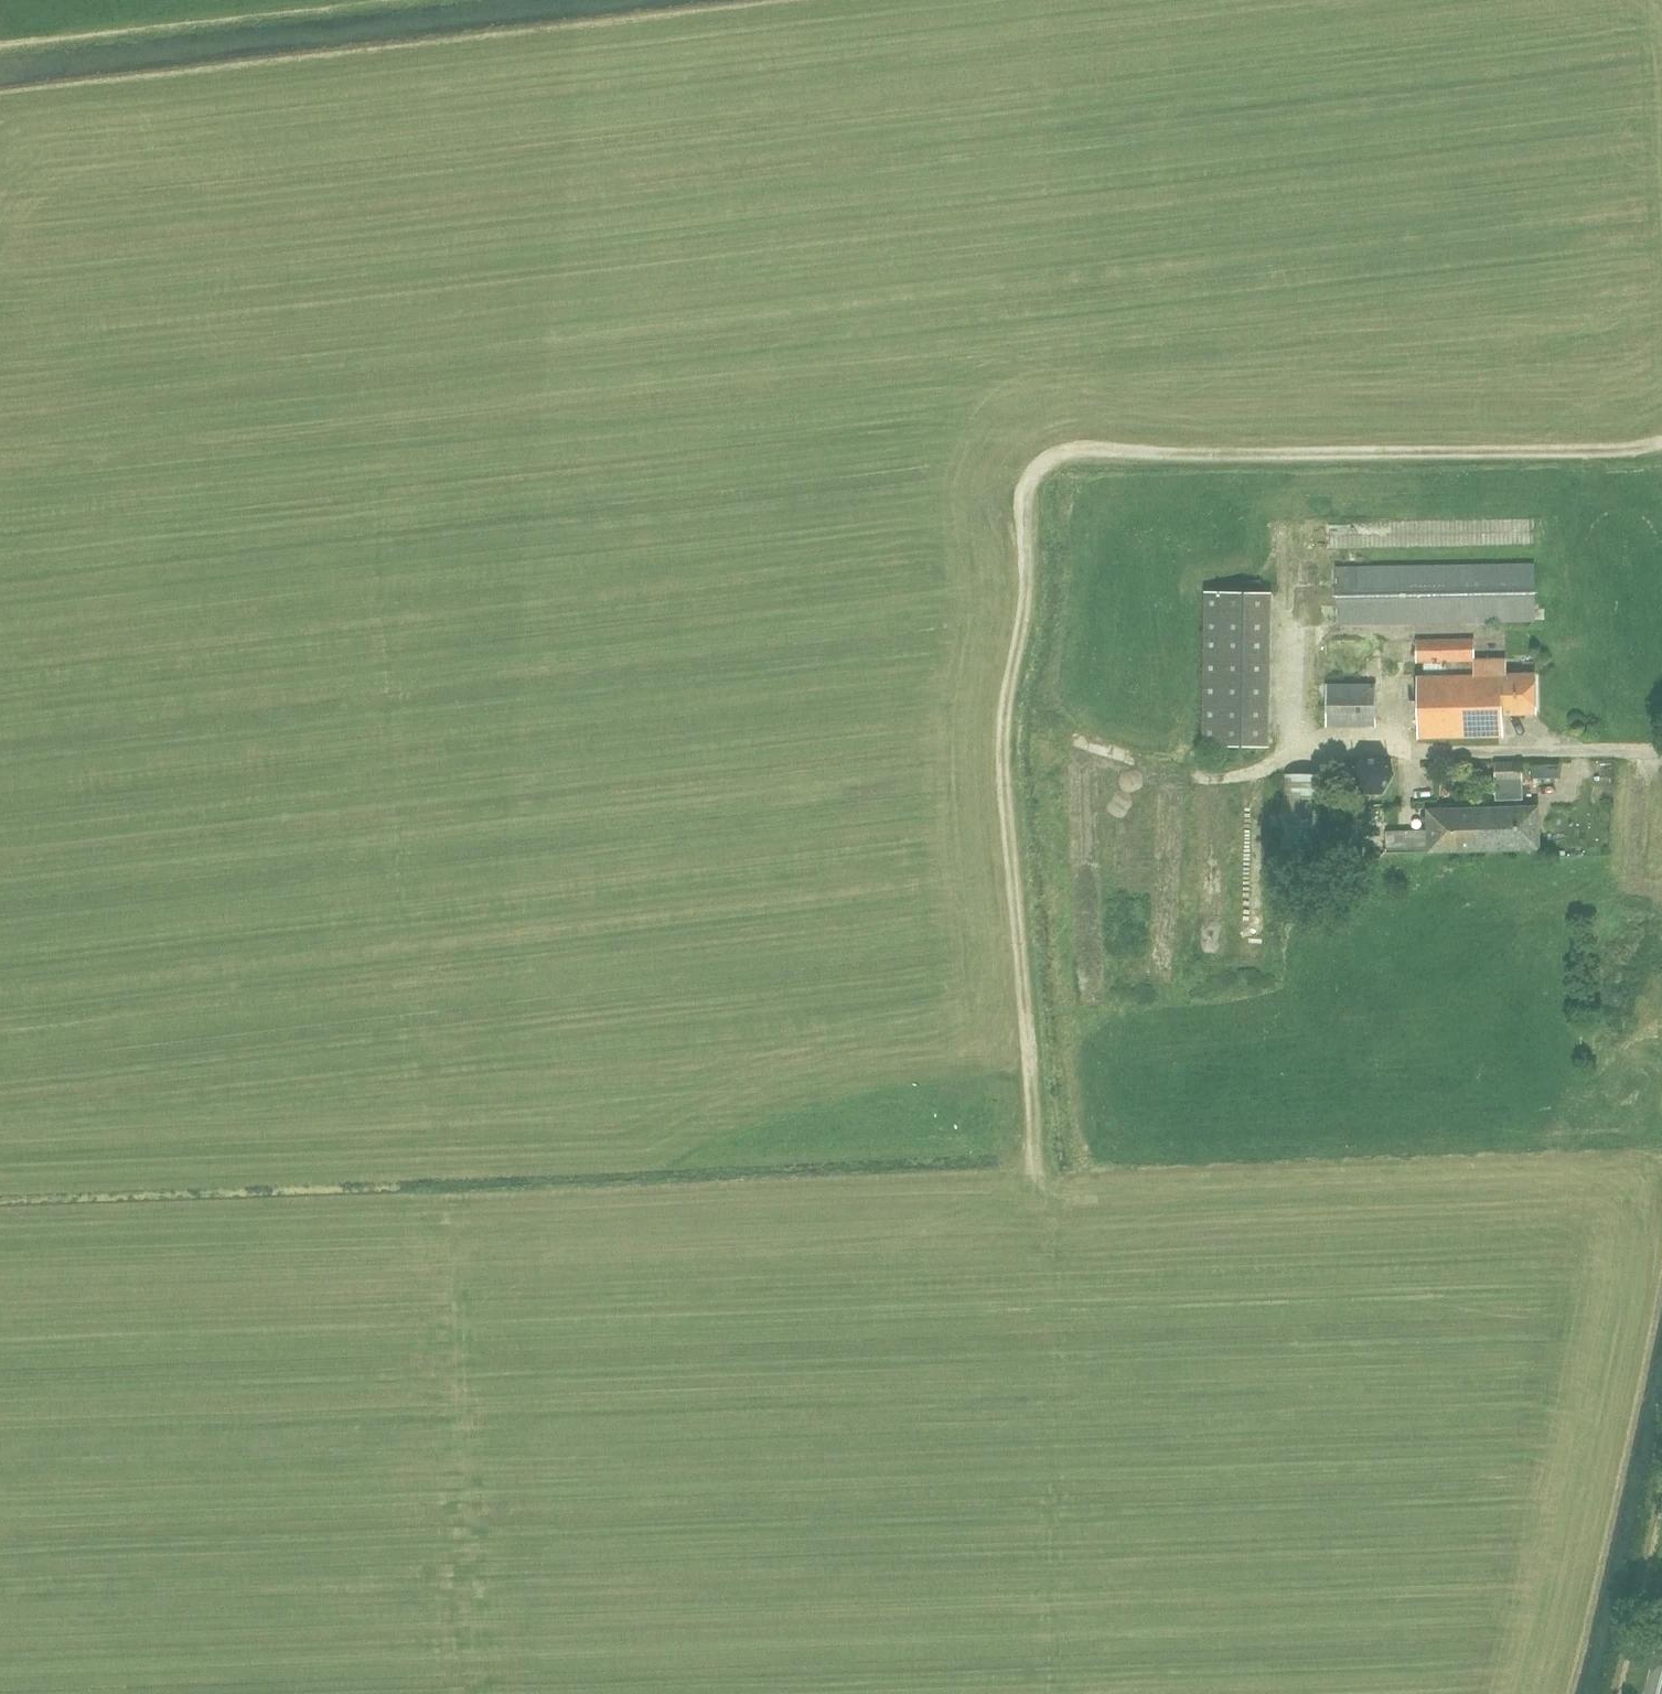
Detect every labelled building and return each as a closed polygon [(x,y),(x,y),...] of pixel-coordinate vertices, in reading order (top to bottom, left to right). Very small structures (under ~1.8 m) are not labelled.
[(1535,620),(1534,564),(1337,567),(1338,624),(1535,620)] [(1269,747),(1271,593),(1206,592),(1204,746),(1269,747)] [(1474,638),(1416,639),(1416,662),(1424,661),(1424,676),(1417,676),(1419,738),(1502,736),(1502,714),(1536,713),(1535,673),(1506,674),(1505,658),(1474,658),(1474,638)] [(1376,725),(1377,685),(1327,685),(1327,725),(1376,725)] [(1379,761),(1356,761),(1346,780),(1357,798),(1379,800),(1390,778),(1379,761)] [(1522,780),(1522,762),(1496,763),(1496,780),(1522,780)] [(1560,778),(1560,765),(1533,766),(1533,779),(1560,778)] [(1330,851),(1334,774),(1284,774),(1281,849),(1330,851)] [(1522,796),(1522,780),(1496,780),(1497,797),(1522,796)] [(1539,848),(1538,806),(1493,807),(1494,849),(1539,848)] [(1494,849),(1493,807),(1427,809),(1428,837),(1428,851),(1494,849)] [(1428,852),(1428,851),(1428,837),(1418,837),(1418,830),(1386,831),(1387,853),(1428,852)]
